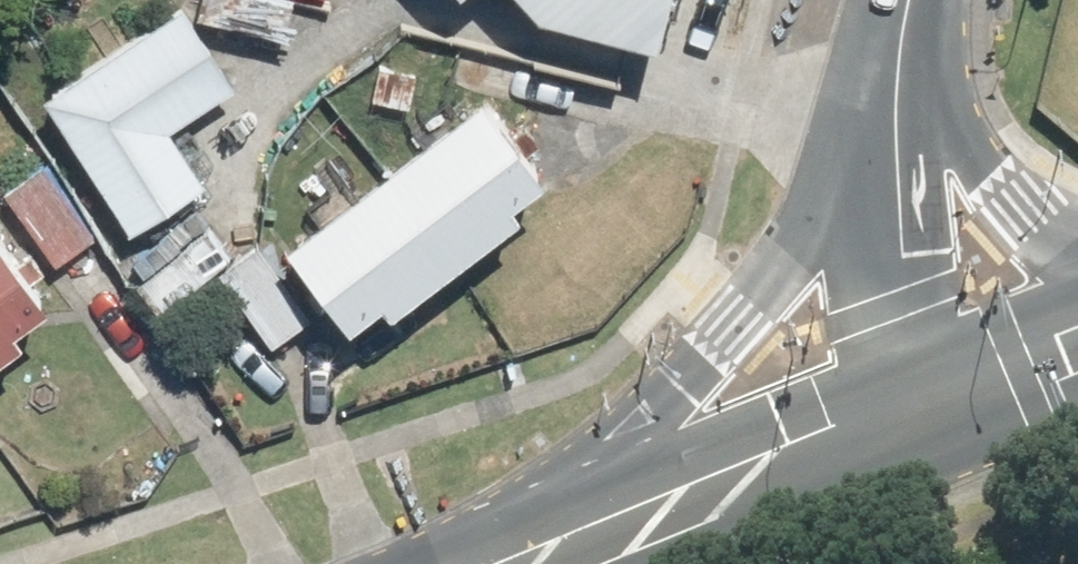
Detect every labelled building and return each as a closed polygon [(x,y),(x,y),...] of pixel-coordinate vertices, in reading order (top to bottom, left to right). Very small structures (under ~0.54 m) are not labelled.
[(242,76),(194,0),(179,0),(48,83),(135,221),(204,177),(169,122),(242,76)] [(522,12),(655,31),(665,0),(512,0),(522,12)] [(290,228),(354,314),(393,285),(402,298),(528,204),(512,182),(548,155),(491,78),(290,228)] [(48,153),(4,188),(106,318),(150,284),(48,153)] [(27,328),(20,319),(56,292),(0,217),(0,348),(27,328)] [(261,235),(218,264),(269,340),(312,311),(261,235)]
